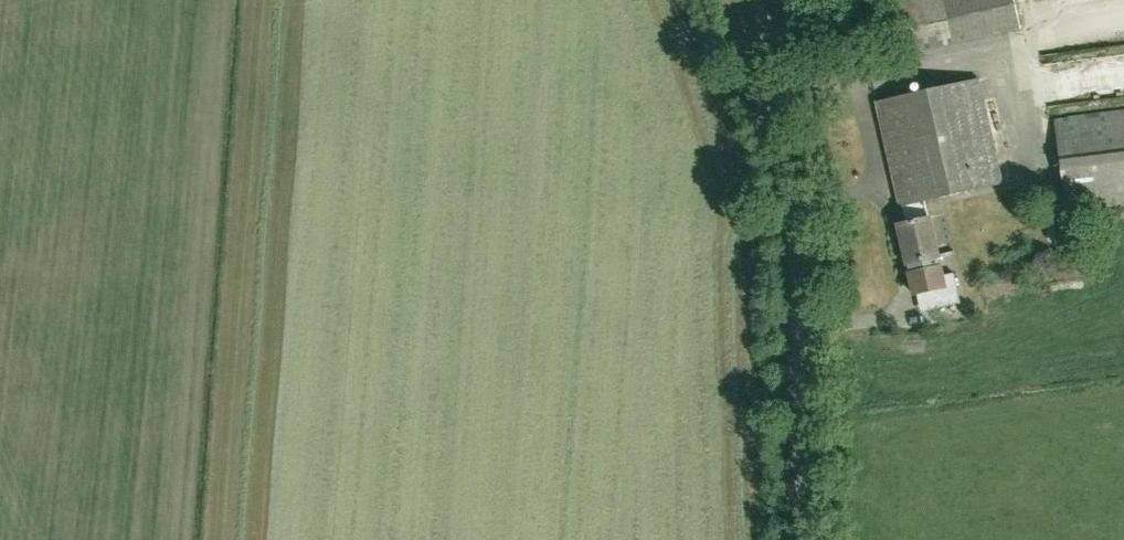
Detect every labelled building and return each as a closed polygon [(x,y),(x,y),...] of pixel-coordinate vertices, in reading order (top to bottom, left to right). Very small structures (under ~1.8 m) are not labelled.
[(924,201),(1003,183),(978,78),(876,102),(900,206),(904,206),(908,222),(898,224),(906,263),(908,263),(910,271),(908,272),(913,294),(923,291),(927,310),(960,303),(953,273),(942,275),(940,265),(938,265),(936,257),(937,257),(929,217),(928,217),(924,201)] [(1056,120),(1067,210),(1123,203),(1123,112),(1056,120)]
